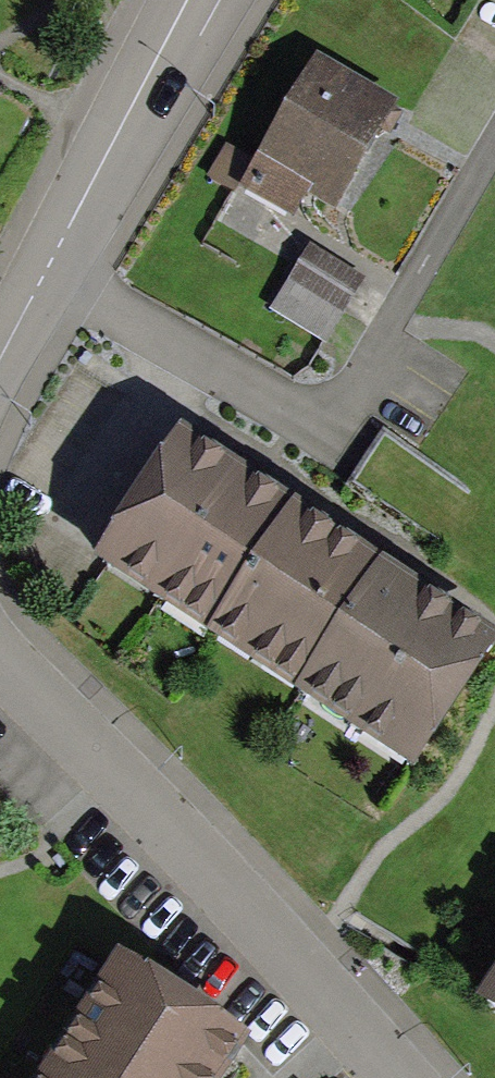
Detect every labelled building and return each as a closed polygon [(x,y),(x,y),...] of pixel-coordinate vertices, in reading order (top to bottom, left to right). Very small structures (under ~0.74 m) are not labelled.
[(392,116),(320,75),(244,208),(293,236),(315,198),(337,211),(392,116)] [(248,169),(226,157),(209,190),(231,201),(248,169)] [(358,286),(313,258),(272,322),(318,351),(358,286)] [(89,553),(252,655),(339,517),(175,415),(89,553)] [(339,517),(252,655),(414,756),(494,626),(494,615),(339,517)] [(36,1077),(213,1077),(238,1039),(115,958),(36,1077)] [(482,986),(494,994),(494,967),(482,986)]
